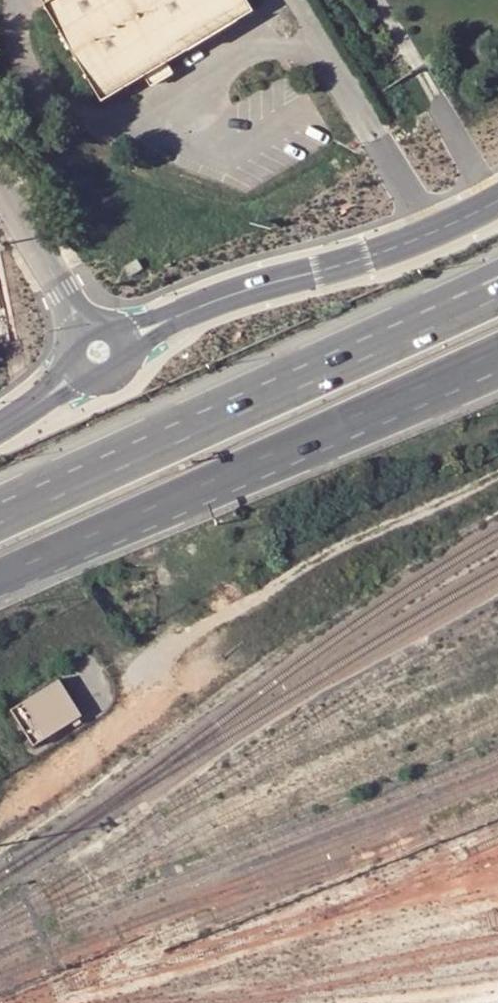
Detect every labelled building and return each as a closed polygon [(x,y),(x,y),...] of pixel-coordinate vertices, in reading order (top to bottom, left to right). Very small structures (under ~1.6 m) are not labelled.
[(84,95),(128,70),(149,59),(237,10),(232,0),(32,0),(84,95)] [(149,59),(128,70),(135,82),(156,71),(149,59)] [(125,267),(130,276),(142,270),(136,260),(125,267)] [(33,744),(83,714),(60,676),(10,706),(33,744)]
